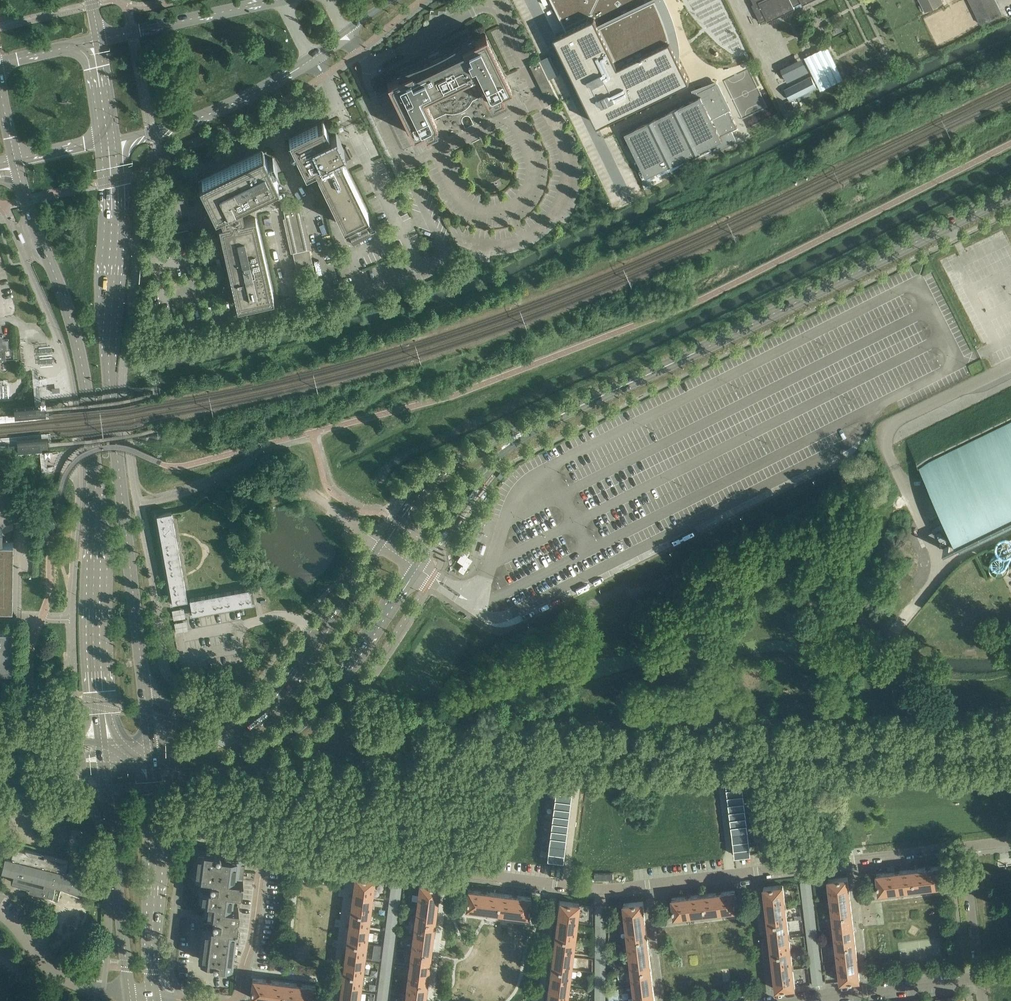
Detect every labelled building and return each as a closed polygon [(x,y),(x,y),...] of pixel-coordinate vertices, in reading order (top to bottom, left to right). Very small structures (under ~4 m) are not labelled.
[(567,29),(566,29),(556,34),(555,35),(556,37),(559,45),(598,124),(678,85),(689,80),(690,79),(688,76),(685,69),(684,67),(683,65),(682,62),(681,60),(680,58),(678,59),(675,60),(673,44),(668,28),(663,12),(657,0),(650,0),(649,1),(649,0),(553,0),(567,29)] [(754,3),(752,4),(760,21),(767,18),(768,20),(795,7),(793,5),(801,1),(802,3),(809,0),(753,0),(754,3)] [(941,2),(940,0),(920,0),(925,10),(941,2)] [(980,23),(1002,13),(996,0),(969,0),(980,23)] [(397,69),(398,72),(400,75),(387,81),(413,135),(422,130),(425,135),(437,129),(434,124),(437,123),(434,117),(446,111),(449,111),(452,111),(456,111),(459,110),(460,111),(463,109),(463,108),(466,106),(468,104),(470,101),(472,98),(484,92),(487,98),(489,97),(492,102),(504,97),(501,91),(511,87),(485,33),(472,40),(469,33),(455,42),(441,51),(427,58),(412,64),(397,69)] [(804,57),(820,90),(843,79),(827,46),(804,57)] [(551,54),(540,60),(549,79),(560,74),(551,54)] [(802,58),(780,68),(786,81),(808,70),(802,58)] [(540,60),(530,64),(549,103),(559,98),(549,79),(540,60)] [(811,76),(785,89),(790,100),(797,96),(809,90),(817,86),(811,76)] [(643,118),(619,130),(622,134),(625,133),(646,176),(657,170),(660,178),(737,141),(731,130),(737,127),(729,110),(716,83),(696,93),(696,92),(694,93),(643,118)] [(781,119),(775,109),(766,115),(772,125),(781,119)] [(288,137),(293,147),(305,172),(315,167),(343,226),(368,214),(343,161),(350,157),(351,158),(352,157),(346,145),(345,146),(346,146),(343,148),(335,131),(330,134),(323,120),(288,137)] [(274,298),(255,214),(251,197),(278,184),(262,150),(198,181),(209,204),(204,216),(206,219),(205,220),(204,221),(204,222),(204,223),(205,223),(206,224),(207,224),(208,224),(209,228),(220,231),(237,306),(274,298)] [(299,204),(283,208),(285,218),(283,218),(291,253),(311,248),(304,213),(302,214),(299,204)] [(349,234),(353,244),(370,236),(366,226),(349,234)] [(310,249),(293,253),(299,277),(315,273),(310,249)] [(6,360),(5,349),(9,349),(9,339),(3,339),(3,334),(0,335),(0,360),(6,360)] [(917,463),(919,467),(921,466),(924,470),(926,470),(930,477),(931,480),(925,482),(923,483),(927,494),(932,502),(933,501),(940,498),(954,526),(945,531),(952,544),(949,545),(950,547),(953,546),(955,550),(1010,522),(1010,417),(917,463)] [(19,450),(40,448),(39,441),(18,443),(19,450)] [(187,600),(171,512),(156,514),(172,603),(187,600)] [(2,528),(0,528),(0,606),(12,606),(13,540),(2,540),(2,528)] [(459,570),(462,572),(464,573),(473,560),(468,557),(472,550),(466,547),(458,561),(463,564),(459,570)] [(249,588),(189,599),(191,606),(192,614),(252,603),(251,595),(249,588)] [(185,617),(184,607),(172,609),(173,619),(185,617)] [(11,671),(12,630),(0,629),(0,671),(11,671)] [(743,786),(742,778),(727,780),(728,788),(743,786)] [(556,791),(571,793),(572,785),(557,784),(556,791)] [(743,786),(728,788),(728,793),(728,795),(744,794),(743,786)] [(555,799),(570,801),(571,793),(556,791),(555,799)] [(744,794),(728,795),(729,801),(729,803),(744,801),(744,794)] [(570,803),(570,801),(555,799),(554,806),(569,808),(570,803)] [(745,808),(744,801),(729,803),(730,808),(730,810),(745,808)] [(553,814),(568,815),(569,808),(554,806),(553,814)] [(731,818),(746,816),(745,808),(730,810),(731,815),(731,818)] [(552,821),(567,823),(568,818),(568,815),(553,814),(552,821)] [(746,816),(731,818),(732,825),(747,823),(746,816)] [(551,828),(566,830),(567,823),(552,821),(551,828)] [(747,823),(732,825),(733,830),(733,833),(748,831),(747,823)] [(550,836),(565,838),(566,830),(551,828),(550,836)] [(748,831),(733,833),(733,838),(734,840),(749,838),(748,831)] [(549,843),(564,845),(565,841),(565,838),(550,836),(549,843)] [(749,838),(734,840),(735,847),(750,846),(749,838)] [(548,851),(563,853),(564,848),(564,845),(549,843),(548,851)] [(56,884),(67,886),(65,891),(63,890),(79,897),(79,896),(80,890),(98,894),(98,893),(101,883),(101,880),(100,880),(84,876),(84,875),(85,875),(86,871),(71,867),(70,871),(70,872),(65,871),(65,869),(66,869),(68,860),(44,854),(44,855),(39,854),(39,853),(14,846),(11,855),(12,855),(11,857),(5,856),(2,870),(14,873),(12,881),(11,881),(21,884),(20,888),(41,893),(40,894),(58,901),(61,889),(61,888),(60,889),(55,888),(56,884)] [(750,846),(735,847),(736,855),(751,853),(750,846)] [(198,899),(206,900),(203,921),(198,959),(212,961),(213,962),(213,963),(214,963),(214,964),(215,964),(216,964),(217,963),(217,964),(232,966),(238,919),(237,918),(236,917),(236,916),(237,916),(238,916),(238,915),(239,910),(239,909),(239,908),(238,908),(237,907),(232,907),(234,892),(239,892),(240,892),(241,891),(241,890),(245,858),(220,855),(221,854),(221,853),(220,853),(220,852),(219,852),(219,851),(193,848),(190,874),(211,877),(211,879),(210,880),(210,881),(209,881),(209,882),(209,883),(210,884),(210,887),(200,885),(198,899)] [(547,859),(562,860),(563,853),(548,851),(547,859)] [(948,865),(913,869),(915,888),(951,884),(948,865)] [(879,892),(915,888),(913,869),(877,873),(879,892)] [(374,877),(355,875),(351,908),(370,911),(374,877)] [(829,879),(833,913),(852,911),(847,877),(829,879)] [(420,883),(415,916),(434,919),(439,885),(420,883)] [(768,921),(787,919),(783,884),(764,887),(768,921)] [(466,908),(497,912),(499,893),(468,889),(466,908)] [(735,890),(704,894),(706,913),(737,909),(735,890)] [(381,1000),(387,1000),(401,893),(395,892),(390,891),(376,1000),(381,1000)] [(530,897),(499,893),(497,912),(528,916),(530,897)] [(811,973),(816,972),(822,971),(812,893),(807,894),(802,894),(811,973)] [(675,916),(706,913),(704,894),(672,897),(675,916)] [(578,903),(560,901),(555,934),(574,936),(578,903)] [(624,903),(628,937),(647,935),(643,901),(624,903)] [(351,908),(347,941),(366,944),(370,911),(351,908)] [(833,913),(837,947),(856,945),(852,911),(833,913)] [(415,916),(411,949),(430,952),(434,919),(415,916)] [(595,998),(600,998),(606,997),(606,917),(601,917),(596,917),(595,998)] [(791,953),(787,919),(768,921),(772,955),(791,953)] [(555,934),(551,967),(570,969),(574,936),(555,934)] [(628,937),(632,971),(651,969),(647,935),(628,937)] [(347,941),(343,975),(361,977),(366,944),(347,941)] [(860,979),(856,945),(837,947),(841,981),(860,979)] [(426,985),(430,952),(411,949),(407,983),(426,985)] [(776,989),(795,987),(791,953),(772,955),(776,989)] [(547,1000),(554,1000),(566,1000),(570,969),(551,967),(547,1000)] [(629,988),(629,993),(630,996),(635,995),(636,1000),(655,1000),(651,969),(632,971),(633,976),(633,982),(634,987),(629,988)] [(343,975),(339,1000),(358,1000),(361,977),(343,975)] [(250,997),(281,1000),(284,982),(253,978),(250,997)] [(284,982),(281,1000),(284,1000),(313,1000),(315,986),(284,982)] [(426,985),(407,983),(405,1000),(424,1000),(426,985)] [(609,990),(610,1000),(619,1000),(619,995),(619,994),(619,989),(609,990)]
